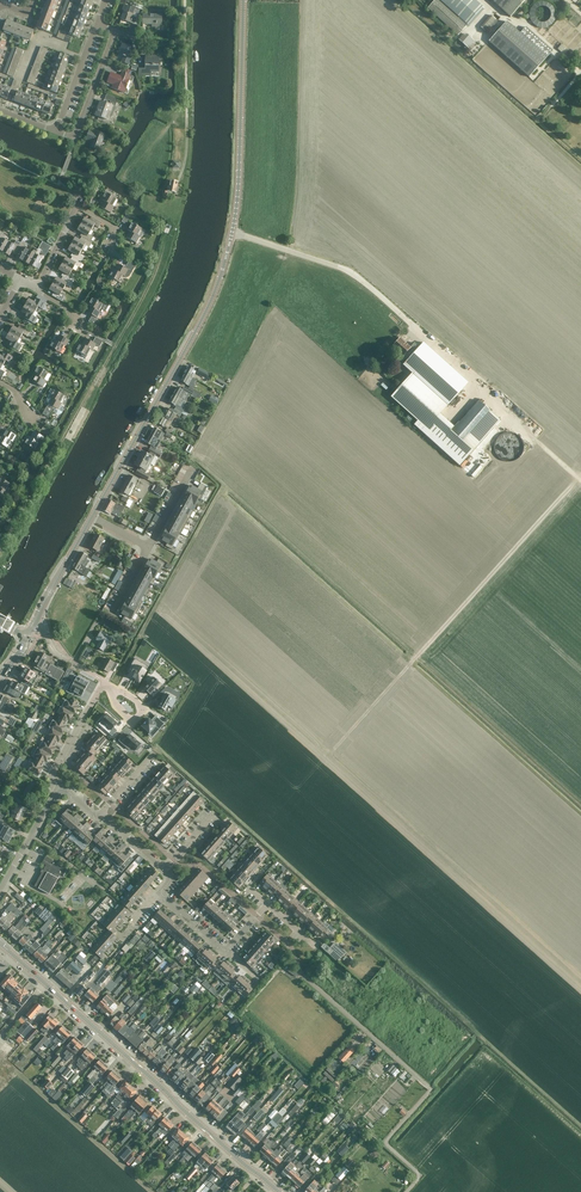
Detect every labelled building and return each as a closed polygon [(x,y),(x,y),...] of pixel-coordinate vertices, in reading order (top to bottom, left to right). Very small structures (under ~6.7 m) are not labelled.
[(89,10),(92,2),(85,0),(82,0),(79,6),(89,10)] [(467,24),(483,7),(475,0),(434,0),(427,8),(458,36),(467,26),(467,24)] [(511,17),(526,0),(492,0),(511,17)] [(538,0),(533,0),(530,14),(527,14),(526,17),(531,18),(530,22),(552,28),(557,5),(538,0)] [(44,7),(54,11),(56,4),(47,1),(44,7)] [(124,10),(120,19),(134,24),(136,18),(133,17),(136,9),(133,7),(124,4),(122,9),(124,10)] [(77,13),(86,17),(89,10),(79,6),(77,13)] [(42,14),(51,18),(54,11),(44,7),(42,14)] [(86,17),(77,13),(74,20),(84,24),(86,17)] [(39,21),(49,24),(51,18),(42,14),(39,21)] [(156,27),(162,27),(162,15),(143,14),(143,25),(152,25),(152,24),(156,24),(156,27)] [(496,19),(492,15),(481,27),(486,31),(496,19)] [(3,30),(30,41),(34,31),(4,19),(1,28),(3,29),(3,30)] [(71,27),(81,31),(84,24),(74,20),(71,27)] [(49,24),(39,21),(37,28),(46,31),(49,24)] [(521,33),(507,21),(490,41),(530,77),(553,51),(526,27),(521,33)] [(81,31),(71,27),(69,34),(66,33),(63,40),(70,42),(73,36),(78,38),(81,31)] [(467,47),(473,39),(468,34),(466,36),(464,35),(460,40),(467,47)] [(121,62),(129,65),(133,56),(129,55),(133,46),(122,42),(118,54),(124,56),(121,62)] [(38,54),(45,56),(48,49),(41,46),(38,54)] [(57,61),(67,65),(69,57),(59,53),(58,58),(54,56),(53,60),(57,61)] [(35,61),(42,63),(45,56),(38,54),(35,61)] [(145,56),(145,68),(139,68),(139,76),(151,76),(151,69),(159,69),(159,72),(159,56),(145,56)] [(32,68),(39,70),(42,63),(35,61),(32,68)] [(54,68),(64,72),(67,65),(57,61),(55,65),(51,63),(50,67),(54,68)] [(30,75),(36,77),(39,70),(32,68),(30,75)] [(54,68),(53,72),(49,70),(47,74),(51,75),(61,79),(64,72),(54,68)] [(129,79),(130,75),(122,72),(120,76),(111,73),(107,82),(113,84),(112,88),(124,92),(129,79)] [(36,77),(30,75),(27,82),(34,84),(36,77)] [(49,82),(59,86),(61,79),(51,75),(50,79),(46,77),(45,81),(49,82)] [(4,86),(0,96),(7,99),(10,92),(13,93),(18,80),(14,79),(11,88),(4,86)] [(18,80),(13,93),(16,94),(14,101),(21,104),(25,94),(18,91),(22,81),(18,80)] [(42,88),(56,93),(59,86),(49,82),(47,86),(43,84),(42,88)] [(25,94),(21,104),(28,106),(32,96),(25,94)] [(32,96),(28,106),(35,109),(39,99),(32,96)] [(39,99),(35,109),(42,112),(46,102),(39,99)] [(115,106),(116,103),(110,101),(109,104),(100,100),(95,115),(107,119),(109,115),(112,117),(116,106),(115,106)] [(46,102),(42,112),(49,115),(53,104),(46,102)] [(86,139),(93,141),(91,147),(98,150),(104,135),(96,132),(95,133),(89,131),(86,139)] [(171,181),(169,188),(168,187),(167,190),(175,192),(177,182),(171,181)] [(106,193),(105,195),(102,200),(103,201),(100,207),(110,212),(114,206),(112,205),(116,199),(106,193)] [(126,224),(130,216),(126,214),(121,222),(126,224)] [(101,223),(91,217),(89,220),(85,217),(81,224),(91,230),(94,225),(98,228),(101,223)] [(126,237),(136,243),(140,237),(138,236),(142,229),(132,223),(128,230),(129,231),(126,237)] [(91,230),(81,224),(77,230),(82,233),(80,236),(81,237),(82,237),(90,242),(93,237),(89,234),(91,230)] [(9,242),(4,239),(7,235),(2,232),(0,235),(0,251),(3,252),(9,242)] [(83,250),(86,246),(89,248),(92,242),(90,242),(82,237),(81,237),(80,240),(75,237),(71,244),(82,250),(83,250)] [(9,242),(3,252),(9,256),(12,251),(15,253),(16,251),(21,243),(20,243),(16,240),(13,244),(9,242)] [(23,261),(29,251),(24,248),(27,244),(22,241),(20,243),(21,243),(16,251),(19,253),(16,257),(23,261)] [(51,246),(42,241),(40,245),(49,250),(51,246)] [(82,250),(71,244),(68,250),(72,253),(70,256),(72,257),(81,262),(81,261),(84,257),(79,254),(82,250)] [(38,250),(29,265),(35,268),(38,264),(41,266),(42,263),(39,261),(41,258),(38,256),(42,250),(47,253),(49,250),(40,245),(38,250)] [(29,251),(23,261),(29,265),(38,250),(35,248),(32,252),(29,251)] [(62,263),(73,269),(75,265),(80,267),(83,262),(81,261),(81,262),(72,257),(70,260),(66,257),(62,263)] [(129,261),(125,268),(118,264),(114,270),(113,269),(108,276),(119,282),(123,276),(125,277),(126,277),(129,276),(136,264),(129,261)] [(73,269),(62,263),(58,270),(63,272),(61,276),(63,276),(71,282),(72,281),(74,277),(70,274),(73,269)] [(53,283),(63,289),(66,285),(70,287),(73,282),(72,281),(71,282),(63,276),(61,279),(56,277),(53,283)] [(63,289),(53,283),(49,290),(54,292),(52,295),(62,301),(65,296),(61,294),(63,289)] [(25,305),(35,311),(38,306),(43,309),(46,303),(35,298),(33,301),(29,299),(25,305)] [(97,318),(101,312),(102,309),(105,311),(108,305),(103,302),(103,304),(92,298),(88,305),(90,306),(87,312),(92,315),(89,322),(95,326),(99,319),(97,318)] [(35,311),(25,305),(21,311),(26,314),(24,318),(34,323),(37,318),(33,316),(35,311)] [(9,333),(20,339),(22,334),(27,336),(30,331),(20,325),(18,328),(13,326),(9,333)] [(20,339),(9,333),(6,339),(10,341),(8,345),(18,351),(22,345),(17,343),(20,339)] [(66,347),(69,340),(59,335),(56,341),(54,340),(50,347),(60,353),(64,346),(66,347)] [(76,350),(82,354),(81,355),(86,358),(91,349),(92,350),(96,344),(100,347),(103,341),(96,337),(93,342),(86,338),(82,344),(80,343),(76,350)] [(449,405),(463,388),(468,382),(423,342),(419,347),(415,342),(414,343),(410,347),(400,338),(392,348),(402,357),(403,356),(407,360),(403,365),(412,373),(398,388),(391,396),(417,420),(414,424),(460,465),(472,451),(500,420),(489,410),(478,400),(460,422),(458,421),(454,427),(440,414),(449,405)] [(3,365),(6,360),(10,363),(13,357),(3,351),(1,355),(0,355),(0,364),(3,365)] [(189,366),(185,373),(192,378),(196,370),(189,366)] [(33,381),(43,387),(46,381),(45,380),(49,373),(38,367),(34,374),(36,375),(33,381)] [(197,373),(201,375),(206,378),(207,376),(210,378),(211,375),(209,374),(209,373),(199,368),(197,373)] [(192,378),(185,373),(180,381),(188,385),(190,385),(188,389),(193,392),(195,388),(192,386),(196,380),(192,378)] [(216,380),(226,386),(228,384),(217,378),(216,380)] [(177,387),(173,394),(181,399),(184,401),(187,395),(183,393),(185,391),(198,399),(200,396),(193,392),(188,389),(185,387),(183,390),(177,387)] [(62,413),(63,412),(63,411),(63,410),(63,408),(64,407),(61,405),(62,403),(60,402),(64,396),(54,390),(53,389),(51,391),(51,392),(50,393),(49,394),(48,394),(48,395),(48,396),(50,397),(52,398),(49,403),(48,403),(48,404),(55,408),(54,411),(54,412),(55,413),(56,414),(57,414),(58,415),(60,414),(61,414),(62,413)] [(181,399),(173,394),(169,401),(176,406),(181,399)] [(217,404),(220,398),(212,394),(209,400),(217,404)] [(43,414),(49,416),(53,407),(47,405),(43,414)] [(189,412),(177,405),(176,406),(176,407),(174,409),(182,413),(187,416),(189,412)] [(180,416),(182,413),(174,409),(174,410),(171,408),(170,410),(165,408),(161,415),(173,421),(177,414),(180,416)] [(173,421),(161,415),(157,422),(166,427),(168,429),(173,421)] [(44,425),(41,431),(50,437),(54,430),(44,425)] [(154,427),(150,435),(160,441),(165,433),(154,427)] [(16,435),(6,429),(3,435),(1,434),(0,436),(0,443),(7,448),(11,441),(12,442),(16,435)] [(40,444),(41,442),(42,442),(43,442),(44,441),(45,440),(45,439),(44,438),(44,437),(34,431),(30,437),(29,436),(24,443),(35,449),(39,443),(40,444)] [(160,441),(150,435),(146,442),(152,446),(151,448),(155,450),(160,441)] [(161,454),(155,450),(151,448),(150,448),(148,451),(149,452),(155,455),(158,457),(161,454)] [(150,464),(153,457),(155,455),(149,452),(147,454),(142,451),(139,458),(152,465),(150,464)] [(152,465),(139,458),(135,465),(140,467),(138,470),(147,475),(148,472),(152,465)] [(135,473),(148,480),(150,476),(138,469),(135,473)] [(129,475),(120,491),(130,496),(139,481),(129,475)] [(4,498),(8,492),(7,491),(10,484),(0,478),(0,495),(4,498)] [(191,485),(187,492),(199,498),(202,491),(191,485)] [(165,490),(157,486),(154,492),(161,496),(165,490)] [(195,504),(195,505),(199,498),(187,492),(184,498),(195,504)] [(121,500),(126,503),(131,505),(133,501),(128,499),(128,500),(123,497),(121,500)] [(192,510),(195,504),(184,498),(181,504),(192,510)] [(109,499),(106,505),(121,513),(125,506),(120,504),(120,505),(109,499)] [(189,516),(192,510),(181,504),(178,510),(189,516)] [(121,513),(106,505),(103,510),(110,514),(111,513),(119,517),(121,513)] [(153,515),(144,509),(142,513),(149,517),(144,525),(147,526),(148,524),(153,515)] [(185,521),(189,516),(178,510),(175,515),(185,521)] [(182,527),(185,521),(175,515),(172,521),(182,527)] [(179,533),(182,527),(172,521),(168,527),(179,533)] [(165,533),(176,539),(179,533),(168,527),(168,526),(165,533)] [(165,533),(161,539),(172,546),(176,539),(165,533)] [(97,550),(104,538),(95,534),(89,546),(97,550)] [(81,552),(76,559),(86,565),(89,560),(87,559),(88,556),(81,552)] [(150,558),(146,565),(158,572),(162,565),(150,558)] [(86,565),(76,559),(72,567),(83,574),(86,568),(85,567),(86,565)] [(154,578),(158,572),(146,565),(143,571),(143,572),(154,578)] [(151,583),(154,578),(143,572),(140,577),(151,583)] [(148,589),(151,583),(140,577),(137,583),(148,589)] [(73,590),(77,583),(67,578),(63,584),(73,590)] [(145,595),(148,589),(137,583),(134,589),(145,595)] [(141,600),(145,595),(134,589),(131,594),(141,600)] [(138,606),(141,600),(131,594),(128,600),(138,606)] [(124,606),(135,612),(139,606),(138,606),(128,600),(127,600),(124,606)] [(124,606),(120,613),(131,619),(135,612),(124,606)] [(0,628),(0,632),(2,633),(11,617),(8,615),(0,628)] [(119,626),(107,619),(104,626),(115,632),(119,626)] [(107,646),(112,637),(101,631),(96,640),(99,641),(96,647),(103,651),(106,645),(107,646)] [(87,647),(82,656),(88,659),(93,651),(87,647)] [(48,656),(40,652),(33,664),(35,665),(34,668),(58,681),(64,671),(45,661),(48,656)] [(117,664),(107,658),(101,668),(106,671),(108,669),(113,672),(117,664)] [(135,658),(126,673),(130,675),(129,676),(132,678),(133,678),(135,679),(135,680),(138,681),(145,670),(141,667),(143,663),(135,658)] [(25,668),(22,672),(36,680),(38,676),(25,668)] [(22,672),(20,677),(25,680),(24,683),(29,686),(31,688),(36,680),(22,672)] [(74,675),(70,682),(85,690),(89,683),(74,675)] [(149,683),(144,689),(150,694),(156,688),(157,690),(162,685),(154,677),(153,679),(150,676),(146,681),(149,683)] [(13,681),(9,687),(21,693),(24,695),(29,686),(24,683),(22,682),(20,685),(13,681)] [(70,682),(65,691),(73,695),(74,693),(81,696),(85,690),(70,682)] [(21,693),(9,687),(6,685),(3,691),(11,695),(11,694),(18,698),(21,693)] [(156,697),(162,700),(159,706),(166,710),(168,706),(172,708),(178,696),(165,689),(156,697)] [(1,695),(0,696),(0,701),(12,708),(14,706),(16,707),(18,704),(13,701),(11,703),(9,702),(10,700),(1,695)] [(65,700),(62,706),(61,707),(73,713),(74,714),(78,706),(77,706),(79,702),(70,698),(68,702),(65,700)] [(0,701),(0,709),(4,711),(5,708),(11,711),(12,708),(0,701)] [(38,713),(42,706),(37,703),(33,710),(38,713)] [(58,713),(56,717),(66,723),(68,720),(69,720),(73,713),(61,707),(62,706),(61,706),(57,713),(58,713)] [(37,720),(40,715),(38,714),(38,713),(33,711),(30,717),(35,720),(35,719),(37,720)] [(117,723),(113,720),(114,720),(113,720),(111,718),(107,714),(100,721),(101,722),(101,721),(111,730),(111,731),(109,733),(112,736),(117,730),(114,728),(118,723),(117,723)] [(2,724),(4,721),(7,722),(7,723),(13,726),(16,720),(10,717),(9,720),(0,715),(0,723),(2,724)] [(148,718),(141,726),(149,733),(156,726),(159,729),(159,730),(164,724),(155,716),(151,721),(148,718)] [(49,727),(50,727),(61,733),(65,726),(64,726),(66,723),(56,717),(54,721),(53,720),(49,727)] [(31,728),(34,721),(29,718),(25,725),(31,728)] [(50,727),(46,734),(49,735),(47,739),(55,744),(57,741),(58,741),(62,734),(61,733),(50,727)] [(95,734),(90,740),(99,748),(99,747),(101,749),(105,745),(106,745),(109,742),(99,733),(97,736),(95,734)] [(134,739),(134,738),(130,735),(127,738),(124,735),(119,741),(122,744),(124,741),(128,744),(127,746),(130,749),(131,747),(131,748),(135,751),(136,749),(137,750),(140,747),(139,746),(140,744),(136,740),(137,740),(136,740),(134,739)] [(42,741),(39,748),(38,748),(50,754),(51,755),(55,747),(54,747),(55,744),(47,739),(45,743),(42,741)] [(99,748),(90,740),(86,745),(88,746),(85,749),(89,752),(96,759),(96,758),(93,755),(99,748)] [(35,754),(33,758),(43,764),(45,761),(46,761),(50,754),(38,748),(39,748),(37,747),(34,754),(35,754)] [(96,759),(89,752),(87,754),(85,753),(80,758),(89,766),(96,759)] [(122,759),(117,764),(126,772),(131,766),(130,765),(132,762),(122,753),(120,756),(122,759)] [(13,758),(6,754),(0,764),(0,769),(5,772),(13,758)] [(18,767),(22,759),(18,757),(14,765),(18,767)] [(30,761),(26,768),(38,775),(42,767),(41,767),(43,764),(33,758),(31,762),(30,761)] [(89,766),(80,758),(76,763),(77,765),(75,767),(82,774),(89,766)] [(111,772),(118,778),(120,775),(122,777),(126,772),(117,764),(114,769),(111,766),(108,769),(111,772)] [(165,766),(159,772),(169,781),(175,775),(165,766)] [(26,779),(28,775),(21,771),(22,771),(19,769),(16,775),(18,777),(19,775),(26,779)] [(111,772),(104,780),(113,788),(118,782),(116,780),(118,778),(111,772)] [(169,781),(159,772),(154,777),(165,787),(169,781)] [(165,787),(154,777),(150,783),(160,792),(165,787)] [(97,787),(104,794),(107,791),(108,792),(113,788),(104,780),(97,787)] [(30,781),(24,792),(23,794),(32,798),(38,786),(30,781)] [(160,792),(150,783),(145,788),(155,797),(160,792)] [(7,788),(13,792),(15,793),(17,789),(9,784),(7,788)] [(155,797),(145,788),(140,794),(150,803),(155,797)] [(193,791),(189,796),(199,805),(203,800),(193,791)] [(16,802),(19,798),(10,793),(7,797),(16,802)] [(150,803),(140,794),(138,796),(138,795),(137,795),(136,796),(136,797),(136,798),(135,799),(145,808),(150,803)] [(199,805),(189,796),(185,801),(195,810),(199,805)] [(145,808),(135,799),(131,804),(141,813),(145,808)] [(195,810),(185,801),(180,806),(191,815),(195,810)] [(19,821),(26,809),(18,804),(11,816),(19,821)] [(141,813),(131,804),(126,809),(136,818),(141,813)] [(191,815),(180,806),(176,811),(186,820),(191,815)] [(69,807),(63,814),(60,810),(55,820),(61,826),(64,823),(71,815),(68,813),(72,809),(69,807)] [(182,825),(186,820),(176,811),(172,816),(182,825)] [(71,815),(64,823),(69,827),(79,816),(77,814),(73,818),(71,815)] [(79,816),(69,827),(74,832),(80,824),(78,822),(82,818),(79,816)] [(182,825),(172,816),(167,820),(178,830),(182,825)] [(178,830),(167,820),(163,825),(173,834),(178,830)] [(80,824),(74,832),(78,836),(89,824),(87,822),(83,826),(80,824)] [(229,822),(225,826),(234,834),(238,830),(229,822)] [(89,824),(78,836),(83,840),(90,833),(88,830),(91,826),(89,824)] [(0,831),(0,838),(2,839),(8,842),(14,831),(4,825),(0,831)] [(173,834),(163,825),(159,830),(169,839),(173,834)] [(234,834),(225,826),(221,831),(230,839),(234,834)] [(90,833),(83,840),(88,845),(102,828),(98,833),(96,831),(93,835),(90,833)] [(102,828),(88,845),(92,840),(97,844),(104,837),(101,835),(105,830),(102,828)] [(169,839),(159,830),(154,835),(165,844),(169,839)] [(230,839),(221,831),(217,835),(226,843),(230,839)] [(104,837),(97,844),(95,846),(95,847),(99,851),(100,850),(102,849),(112,837),(110,835),(106,839),(104,837)] [(226,843),(217,835),(213,840),(222,848),(226,843)] [(102,849),(106,853),(113,845),(111,843),(114,839),(112,837),(102,849)] [(222,848),(213,840),(209,844),(218,852),(222,848)] [(113,845),(106,853),(104,855),(104,856),(108,859),(109,859),(122,846),(119,843),(116,848),(113,845)] [(218,852),(209,844),(205,849),(214,857),(218,852)] [(122,846),(109,859),(114,864),(123,854),(120,852),(124,848),(122,846)] [(258,847),(254,852),(262,860),(267,855),(258,847)] [(214,857),(205,849),(202,852),(201,854),(210,862),(214,857)] [(123,854),(114,864),(119,868),(118,869),(121,872),(128,864),(125,861),(131,854),(129,852),(125,856),(123,854)] [(254,852),(249,858),(258,866),(262,860),(254,852)] [(49,894),(64,868),(52,861),(52,860),(46,856),(42,863),(46,865),(43,870),(42,869),(40,872),(41,873),(34,886),(49,894)] [(249,858),(244,863),(253,871),(258,866),(249,858)] [(244,863),(239,868),(248,876),(253,871),(244,863)] [(151,867),(146,872),(154,879),(159,874),(151,867)] [(198,868),(194,873),(204,882),(209,877),(198,868)] [(239,868),(234,874),(243,882),(248,876),(239,868)] [(154,879),(146,872),(142,877),(150,884),(154,879)] [(261,886),(267,891),(275,882),(270,877),(272,874),(269,872),(260,882),(263,884),(261,886)] [(204,882),(194,873),(190,878),(200,887),(204,882)] [(243,882),(234,874),(229,880),(238,887),(243,882)] [(150,884),(142,877),(138,882),(146,889),(150,884)] [(200,887),(190,878),(185,883),(196,892),(200,887)] [(146,889),(138,882),(134,887),(141,894),(146,889)] [(275,882),(267,891),(272,895),(273,893),(276,896),(285,886),(282,883),(279,886),(275,882)] [(196,892),(185,883),(181,887),(191,897),(196,892)] [(285,886),(276,896),(278,898),(277,900),(282,904),(290,895),(285,891),(287,888),(285,886)] [(141,894),(134,887),(129,892),(137,899),(141,894)] [(191,897),(181,887),(177,892),(187,902),(191,897)] [(17,892),(15,896),(22,901),(24,897),(17,892)] [(137,899),(129,892),(125,896),(133,903),(137,899)] [(290,895),(282,904),(287,909),(289,907),(291,909),(300,900),(300,899),(298,902),(290,895)] [(133,903),(125,896),(121,901),(128,908),(133,903)] [(209,900),(202,907),(207,912),(214,904),(209,900)] [(300,900),(291,909),(294,912),(292,913),(298,918),(306,909),(301,905),(303,902),(300,900)] [(1,927),(17,908),(11,903),(5,910),(8,914),(4,918),(2,916),(0,919),(0,926),(1,927)] [(45,921),(53,912),(47,907),(42,904),(41,906),(41,905),(39,907),(35,912),(45,921)] [(214,904),(207,912),(212,916),(219,908),(214,904)] [(120,905),(115,910),(124,917),(126,915),(128,918),(131,915),(120,905)] [(17,908),(1,927),(6,931),(12,924),(10,923),(16,916),(17,917),(19,914),(21,915),(23,913),(21,911),(17,908)] [(219,908),(212,916),(216,920),(223,912),(219,908)] [(306,909),(298,918),(303,923),(304,921),(307,923),(316,913),(313,916),(306,909)] [(124,917),(115,910),(111,915),(122,924),(125,922),(122,919),(124,917)] [(152,918),(157,922),(164,914),(159,910),(152,918)] [(164,914),(157,922),(162,926),(173,913),(172,912),(168,917),(164,914)] [(223,912),(216,920),(221,924),(228,916),(223,912)] [(173,913),(162,926),(166,930),(173,922),(170,919),(174,914),(173,913)] [(316,913),(307,923),(310,925),(308,927),(313,932),(321,923),(316,918),(319,916),(316,913)] [(122,924),(111,915),(107,919),(115,927),(117,925),(120,927),(122,924)] [(7,932),(12,936),(25,921),(27,918),(24,916),(19,921),(20,921),(16,925),(17,926),(15,927),(13,925),(7,932)] [(228,916),(221,924),(225,928),(232,920),(228,916)] [(53,921),(54,919),(51,917),(50,919),(40,929),(43,932),(43,933),(47,937),(52,931),(48,927),(53,921)] [(115,927),(107,919),(103,924),(120,940),(120,939),(114,934),(116,931),(114,929),(115,927)] [(173,922),(166,930),(171,934),(182,921),(181,920),(177,926),(173,922)] [(232,920),(225,928),(230,932),(237,924),(232,920)] [(25,921),(12,936),(16,940),(22,934),(20,932),(27,925),(26,924),(28,923),(25,921)] [(182,921),(171,934),(175,938),(182,930),(179,927),(183,922),(182,921)] [(321,923),(313,932),(318,937),(320,935),(323,937),(327,933),(328,933),(329,931),(329,930),(331,927),(328,925),(326,927),(321,923)] [(120,940),(103,924),(102,924),(109,930),(104,935),(113,942),(115,940),(117,942),(120,940)] [(182,930),(175,938),(180,942),(192,929),(191,928),(186,934),(182,930)] [(69,935),(67,937),(71,941),(77,936),(71,929),(67,933),(69,935)] [(192,929),(180,942),(184,946),(191,939),(188,935),(192,930),(192,929)] [(266,932),(261,938),(270,945),(275,940),(266,932)] [(19,942),(23,946),(32,937),(29,935),(27,938),(25,936),(19,942)] [(113,942),(104,935),(100,939),(111,949),(114,946),(111,944),(113,942)] [(139,939),(135,936),(130,941),(134,944),(139,939)] [(191,939),(184,946),(189,950),(201,937),(200,936),(195,942),(191,939)] [(32,937),(23,946),(28,951),(36,941),(34,939),(32,937)] [(75,937),(72,942),(79,946),(82,942),(75,937)] [(201,937),(189,950),(194,955),(201,947),(197,944),(202,938),(201,937)] [(270,945),(261,938),(256,943),(265,951),(270,945)] [(111,949),(100,939),(96,944),(104,952),(106,950),(109,952),(111,949)] [(36,941),(28,951),(32,954),(41,945),(38,943),(39,943),(36,941)] [(265,951),(256,943),(252,948),(260,956),(265,951)] [(346,952),(337,943),(331,950),(341,958),(346,952)] [(48,948),(47,949),(38,959),(42,964),(48,957),(46,955),(50,951),(51,951),(52,949),(52,948),(54,947),(51,944),(50,946),(49,946),(47,948),(48,948)] [(104,952),(96,944),(91,949),(102,959),(105,956),(103,954),(104,952)] [(58,958),(48,969),(52,973),(58,966),(60,967),(60,968),(61,969),(65,965),(66,966),(83,947),(81,945),(69,957),(63,963),(63,964),(62,965),(60,963),(60,962),(63,959),(66,955),(63,952),(58,958)] [(39,949),(37,951),(33,955),(38,959),(47,949),(43,946),(40,949),(39,949)] [(202,948),(195,956),(193,958),(197,962),(197,963),(199,965),(200,965),(201,966),(212,953),(209,949),(207,952),(205,950),(204,951),(202,948)] [(260,956),(252,948),(247,954),(256,961),(260,956)] [(212,953),(201,966),(205,969),(207,969),(208,968),(211,971),(213,969),(218,963),(215,960),(216,960),(214,958),(216,956),(212,953)] [(76,958),(83,964),(87,961),(79,954),(76,958)] [(147,963),(152,958),(148,954),(144,959),(147,963)] [(256,961),(247,954),(242,959),(251,967),(256,961)] [(43,965),(48,969),(58,958),(55,955),(53,958),(52,960),(49,958),(43,965)] [(95,955),(90,961),(93,965),(99,958),(95,955)] [(223,963),(220,960),(218,963),(213,969),(215,971),(214,972),(214,973),(218,977),(219,977),(221,976),(231,965),(227,961),(225,964),(223,962),(223,963)] [(56,976),(63,982),(69,975),(68,974),(70,971),(72,969),(73,971),(77,966),(72,962),(68,966),(69,966),(67,968),(66,968),(64,971),(62,969),(56,976)] [(231,965),(221,976),(229,983),(236,975),(233,973),(234,972),(232,970),(234,968),(231,965)] [(82,970),(77,966),(73,971),(78,975),(82,970)] [(93,982),(87,989),(87,990),(88,991),(84,996),(89,999),(111,973),(107,970),(99,980),(98,984),(97,985),(93,982)] [(182,970),(178,975),(182,979),(186,974),(182,970)] [(89,981),(95,974),(91,972),(83,981),(84,982),(74,992),(79,997),(86,989),(83,986),(85,983),(86,984),(88,981),(89,981)] [(111,973),(89,999),(93,1003),(99,996),(97,994),(98,992),(99,993),(100,991),(99,991),(102,988),(103,989),(105,987),(108,989),(109,988),(114,982),(109,978),(111,976),(113,974),(111,973)] [(69,975),(63,982),(70,989),(79,979),(73,974),(71,977),(69,975)] [(5,988),(13,979),(8,975),(0,984),(0,988),(3,990),(5,988)] [(238,977),(236,975),(229,983),(237,990),(247,979),(243,976),(241,978),(239,976),(238,977)] [(10,993),(18,984),(13,979),(5,988),(10,993)] [(247,979),(237,990),(245,997),(252,989),(249,987),(250,986),(248,985),(250,982),(247,979)] [(15,997),(23,988),(18,984),(10,993),(15,997)] [(121,985),(114,993),(116,995),(123,987),(121,985)] [(19,1004),(29,993),(23,988),(15,997),(13,1000),(19,1004)] [(96,1006),(101,1010),(112,997),(108,993),(103,999),(96,1006)] [(126,993),(120,999),(125,1003),(130,997),(126,993)] [(112,997),(101,1010),(105,1013),(116,1000),(116,1001),(114,999),(114,998),(112,997)] [(130,1007),(135,1002),(131,998),(126,1003),(130,1007)] [(116,1000),(105,1013),(109,1017),(115,1010),(113,1008),(114,1006),(116,1008),(119,1003),(118,1003),(118,1002),(116,1000)] [(136,1009),(140,1004),(137,1002),(128,1012),(131,1015),(136,1009)] [(24,1038),(33,1029),(34,1027),(29,1024),(31,1022),(34,1024),(39,1018),(40,1020),(47,1013),(41,1007),(42,1007),(37,1003),(31,1009),(25,1016),(29,1019),(17,1032),(18,1033),(17,1034),(19,1036),(20,1035),(24,1038)] [(136,1014),(139,1016),(143,1020),(147,1015),(143,1012),(147,1008),(143,1005),(139,1009),(140,1009),(136,1014)] [(116,1016),(113,1019),(109,1023),(114,1028),(125,1015),(123,1013),(119,1017),(120,1017),(118,1019),(116,1016)] [(46,1024),(41,1030),(43,1032),(54,1019),(50,1015),(43,1022),(46,1024)] [(125,1015),(114,1028),(118,1031),(125,1024),(126,1023),(124,1021),(128,1017),(125,1015)] [(153,1027),(160,1020),(156,1016),(150,1024),(153,1027)] [(235,1016),(230,1022),(233,1025),(238,1019),(235,1016)] [(59,1023),(54,1019),(43,1032),(45,1034),(50,1028),(52,1030),(59,1023)] [(127,1026),(125,1024),(118,1031),(123,1035),(134,1023),(132,1021),(130,1023),(130,1024),(127,1026)] [(230,1029),(234,1033),(241,1026),(236,1022),(230,1029)] [(134,1023),(123,1035),(127,1039),(134,1032),(131,1030),(134,1027),(136,1025),(134,1023)] [(53,1041),(55,1043),(67,1030),(62,1026),(56,1033),(58,1035),(53,1041)] [(38,1032),(35,1028),(26,1038),(30,1041),(38,1032)] [(134,1032),(127,1039),(132,1043),(143,1031),(141,1029),(138,1031),(139,1032),(136,1034),(134,1032)] [(67,1030),(55,1043),(51,1048),(53,1050),(58,1045),(57,1045),(60,1042),(62,1043),(63,1043),(65,1041),(71,1034),(67,1030)] [(143,1031),(132,1043),(136,1048),(143,1040),(141,1039),(146,1033),(143,1031)] [(36,1052),(45,1042),(48,1038),(45,1036),(34,1049),(36,1052)] [(67,1055),(68,1054),(79,1041),(75,1037),(68,1044),(69,1044),(67,1047),(69,1049),(65,1053),(67,1055)] [(137,1049),(142,1053),(153,1040),(151,1038),(146,1043),(144,1041),(137,1049)] [(182,1039),(175,1047),(177,1049),(177,1050),(181,1054),(185,1049),(181,1045),(185,1041),(182,1039)] [(153,1040),(142,1053),(147,1057),(153,1050),(151,1048),(156,1043),(153,1040)] [(84,1045),(79,1041),(68,1054),(70,1056),(75,1050),(77,1052),(84,1045)] [(7,1043),(3,1049),(8,1053),(13,1047),(7,1043)] [(153,1050),(147,1057),(151,1061),(162,1048),(159,1045),(155,1051),(153,1050)] [(189,1057),(194,1051),(189,1047),(184,1052),(189,1057)] [(340,1057),(344,1060),(353,1051),(349,1047),(340,1057)] [(87,1048),(81,1055),(79,1058),(81,1059),(77,1064),(79,1066),(92,1052),(87,1048)] [(162,1048),(151,1061),(155,1065),(162,1057),(159,1055),(162,1052),(162,1053),(165,1050),(162,1048)] [(194,1061),(202,1052),(197,1048),(189,1057),(194,1061)] [(204,1059),(208,1063),(214,1055),(210,1051),(204,1059)] [(92,1052),(79,1066),(78,1067),(82,1070),(89,1063),(90,1063),(96,1056),(92,1052)] [(62,1057),(58,1053),(49,1063),(54,1067),(62,1057)] [(219,1053),(213,1059),(214,1060),(210,1064),(213,1066),(222,1055),(219,1053)] [(162,1057),(155,1065),(160,1069),(171,1056),(169,1054),(167,1056),(167,1057),(164,1060),(162,1057)] [(194,1061),(198,1065),(203,1059),(199,1055),(194,1061)] [(171,1056),(160,1069),(165,1073),(176,1060),(171,1056)] [(93,1076),(104,1063),(100,1059),(93,1066),(96,1069),(91,1074),(90,1073),(86,1078),(88,1081),(93,1076)] [(166,1074),(170,1078),(182,1065),(179,1062),(174,1068),(172,1067),(166,1074)] [(109,1067),(104,1063),(93,1076),(95,1078),(100,1072),(102,1074),(109,1067)] [(389,1072),(395,1066),(391,1064),(386,1069),(389,1072)] [(182,1065),(170,1078),(175,1082),(181,1075),(183,1072),(182,1071),(184,1068),(182,1065)] [(213,1074),(219,1067),(216,1065),(213,1067),(210,1071),(213,1074)] [(236,1074),(240,1070),(237,1067),(236,1066),(230,1074),(231,1075),(233,1077),(236,1074)] [(67,1080),(74,1072),(69,1067),(62,1075),(67,1080)] [(222,1067),(219,1071),(219,1070),(217,1072),(221,1076),(226,1071),(224,1068),(222,1067)] [(108,1080),(103,1085),(102,1087),(104,1089),(105,1087),(117,1074),(112,1070),(106,1078),(108,1080)] [(181,1075),(175,1082),(179,1086),(191,1073),(188,1071),(186,1074),(183,1077),(181,1075)] [(265,1072),(262,1074),(253,1085),(256,1088),(268,1075),(265,1072)] [(195,1077),(191,1073),(179,1086),(184,1090),(190,1083),(195,1077)] [(74,1083),(79,1077),(76,1074),(70,1080),(74,1083)] [(117,1074),(105,1087),(112,1093),(117,1087),(115,1085),(121,1078),(117,1074)] [(214,1085),(218,1080),(214,1076),(209,1081),(214,1085)] [(392,1076),(380,1088),(384,1092),(396,1079),(392,1076)] [(239,1084),(243,1080),(240,1077),(235,1082),(231,1087),(234,1090),(239,1084)] [(43,1084),(49,1088),(53,1082),(47,1078),(43,1084)] [(190,1083),(184,1090),(188,1094),(200,1081),(199,1081),(197,1079),(195,1082),(193,1085),(190,1083)] [(219,1093),(205,1109),(208,1112),(216,1103),(215,1102),(221,1095),(220,1094),(225,1088),(228,1090),(231,1087),(235,1082),(231,1079),(230,1081),(226,1086),(219,1093)] [(301,1079),(295,1086),(299,1089),(305,1082),(301,1079)] [(89,1081),(81,1091),(86,1095),(94,1085),(89,1081)] [(112,1101),(115,1104),(131,1087),(125,1081),(118,1089),(121,1091),(116,1096),(116,1097),(112,1101)] [(200,1081),(188,1094),(193,1098),(204,1085),(200,1081)] [(194,1099),(198,1102),(212,1086),(209,1084),(206,1088),(206,1089),(204,1092),(202,1090),(194,1099)] [(232,1093),(235,1096),(243,1087),(239,1084),(232,1093)] [(212,1086),(198,1102),(201,1106),(209,1097),(208,1095),(214,1088),(212,1086)] [(136,1092),(131,1087),(115,1104),(113,1106),(116,1108),(123,1101),(124,1102),(128,1097),(130,1099),(136,1092)] [(48,1093),(52,1096),(57,1091),(53,1088),(48,1093)] [(56,1100),(62,1093),(58,1090),(52,1097),(56,1100)] [(209,1097),(201,1106),(205,1109),(219,1093),(217,1091),(215,1093),(215,1094),(211,1098),(209,1097)] [(140,1095),(133,1102),(128,1108),(131,1110),(124,1117),(126,1119),(130,1114),(144,1099),(140,1095)] [(242,1095),(235,1102),(243,1109),(248,1104),(244,1100),(246,1098),(242,1095)] [(216,1103),(208,1112),(212,1115),(226,1099),(224,1097),(218,1104),(216,1103)] [(288,1120),(305,1101),(302,1098),(285,1117),(288,1120)] [(149,1103),(144,1099),(130,1114),(132,1116),(136,1112),(138,1114),(149,1103)] [(226,1099),(212,1115),(216,1118),(221,1112),(224,1109),(222,1108),(229,1101),(226,1099)] [(224,1109),(221,1112),(216,1118),(219,1122),(227,1113),(225,1110),(227,1108),(227,1109),(230,1107),(232,1104),(230,1102),(226,1107),(224,1109)] [(278,1111),(284,1105),(281,1102),(275,1108),(278,1111)] [(144,1125),(146,1122),(157,1110),(152,1106),(146,1113),(148,1115),(142,1123),(144,1125)] [(117,1118),(123,1110),(120,1107),(113,1115),(117,1118)] [(271,1119),(278,1111),(275,1108),(268,1116),(271,1119)] [(257,1121),(265,1112),(261,1109),(253,1118),(257,1121)] [(161,1114),(157,1110),(146,1122),(151,1126),(155,1121),(161,1114)] [(225,1127),(230,1131),(245,1115),(240,1110),(225,1127)] [(338,1123),(344,1114),(340,1111),(333,1120),(338,1123)] [(331,1112),(324,1120),(328,1123),(335,1115),(331,1112)] [(87,1116),(84,1113),(78,1119),(82,1122),(87,1116)] [(272,1120),(276,1124),(282,1117),(278,1113),(272,1120)] [(245,1115),(230,1131),(235,1135),(242,1127),(239,1124),(243,1120),(244,1120),(247,1117),(245,1115)] [(158,1134),(169,1121),(165,1117),(158,1124),(161,1126),(156,1132),(155,1131),(152,1134),(155,1136),(158,1134)] [(174,1125),(169,1121),(158,1134),(155,1137),(157,1139),(160,1136),(165,1130),(167,1132),(174,1125)] [(241,1135),(245,1139),(252,1132),(249,1130),(251,1128),(252,1129),(253,1127),(255,1124),(253,1122),(241,1135)] [(351,1122),(349,1125),(344,1122),(342,1125),(353,1132),(357,1125),(351,1122)] [(252,1132),(245,1139),(250,1143),(260,1131),(265,1126),(262,1124),(257,1130),(254,1134),(252,1132)] [(177,1128),(171,1135),(170,1137),(170,1138),(173,1140),(168,1145),(171,1147),(173,1144),(177,1141),(183,1133),(177,1128)] [(122,1143),(131,1134),(128,1131),(119,1140),(122,1143)] [(260,1131),(250,1143),(254,1147),(261,1140),(259,1138),(263,1134),(260,1131)] [(101,1140),(104,1143),(111,1136),(108,1132),(101,1140)] [(189,1138),(183,1133),(177,1141),(174,1144),(173,1144),(171,1147),(171,1148),(167,1152),(171,1155),(165,1162),(168,1166),(177,1156),(173,1152),(174,1150),(174,1151),(180,1144),(182,1146),(189,1138)] [(291,1144),(297,1137),(294,1134),(288,1141),(291,1144)] [(259,1151),(263,1155),(275,1142),(272,1139),(270,1142),(266,1138),(263,1142),(265,1144),(259,1151)] [(188,1151),(183,1157),(179,1162),(181,1164),(197,1146),(192,1142),(186,1149),(188,1151)] [(275,1142),(263,1155),(267,1159),(274,1152),(271,1149),(273,1147),(274,1148),(278,1144),(275,1142)] [(344,1143),(339,1149),(344,1154),(349,1148),(344,1143)] [(135,1157),(131,1154),(133,1151),(126,1144),(117,1155),(129,1165),(135,1157)] [(201,1150),(197,1146),(181,1164),(180,1165),(183,1167),(188,1162),(187,1161),(192,1155),(195,1157),(201,1150)] [(280,1153),(272,1163),(276,1167),(283,1160),(281,1158),(287,1152),(281,1147),(279,1150),(281,1152),(280,1153)] [(150,1161),(158,1152),(155,1150),(147,1158),(150,1161)] [(274,1152),(267,1159),(272,1163),(280,1153),(278,1152),(276,1154),(274,1152)] [(198,1169),(198,1170),(209,1157),(205,1153),(198,1160),(201,1162),(199,1164),(198,1162),(196,1164),(198,1166),(196,1168),(195,1167),(194,1169),(196,1171),(198,1169)] [(319,1160),(324,1164),(330,1158),(325,1153),(319,1160)] [(311,1166),(318,1158),(314,1154),(311,1158),(312,1159),(308,1163),(311,1166)] [(298,1167),(300,1164),(301,1165),(303,1162),(303,1163),(306,1160),(300,1155),(298,1158),(300,1160),(298,1162),(295,1160),(293,1162),(298,1167)] [(214,1161),(209,1157),(198,1170),(200,1171),(205,1166),(207,1168),(209,1170),(214,1164),(212,1163),(214,1161)] [(351,1168),(355,1163),(350,1159),(346,1164),(351,1168)] [(217,1164),(215,1166),(214,1164),(209,1170),(211,1171),(213,1173),(208,1179),(210,1181),(222,1168),(217,1164)] [(282,1172),(286,1176),(294,1166),(292,1165),(291,1167),(288,1164),(282,1172)] [(294,1166),(286,1176),(290,1180),(297,1172),(294,1170),(296,1168),(294,1166)] [(336,1185),(340,1180),(349,1171),(344,1166),(331,1180),(336,1185)] [(210,1181),(205,1187),(200,1191),(205,1191),(209,1188),(212,1184),(211,1184),(217,1177),(220,1179),(226,1172),(222,1168),(210,1181)] [(297,1172),(290,1180),(295,1183),(307,1170),(304,1168),(300,1172),(301,1172),(299,1175),(297,1172)] [(176,1170),(172,1173),(177,1178),(181,1175),(176,1170)] [(307,1170),(295,1183),(299,1187),(306,1180),(309,1176),(311,1174),(309,1172),(307,1170)] [(330,1179),(334,1175),(329,1170),(325,1175),(330,1179)] [(232,1190),(239,1182),(233,1177),(224,1186),(227,1189),(229,1187),(232,1190)] [(205,1187),(210,1181),(208,1179),(204,1184),(204,1183),(202,1186),(204,1188),(205,1187)] [(307,1187),(304,1191),(311,1191),(317,1186),(318,1185),(320,1182),(318,1181),(317,1182),(314,1180),(310,1184),(307,1187)]
